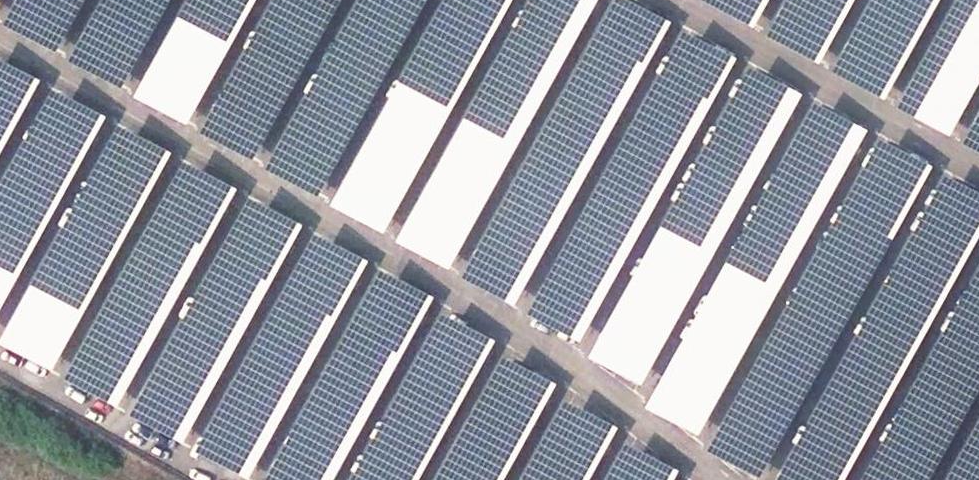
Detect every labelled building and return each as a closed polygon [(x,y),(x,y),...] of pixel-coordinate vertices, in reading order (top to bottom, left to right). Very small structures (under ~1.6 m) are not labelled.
[(759,23),(770,0),(710,0),(759,23)] [(852,0),(780,0),(765,30),(823,59),(852,0)] [(934,0),(874,0),(870,8),(860,4),(833,67),(894,94),(934,0)] [(969,1),(970,2),(964,14),(978,22),(978,0),(969,0),(969,1)] [(115,401),(128,373),(105,363),(102,369),(61,352),(65,343),(73,324),(38,309),(37,312),(14,302),(0,334),(0,344),(56,368),(54,375),(115,401)] [(140,389),(128,407),(175,440),(194,414),(171,398),(165,406),(140,389)] [(343,461),(303,440),(296,454),(279,445),(260,479),(333,479),(343,461)]
